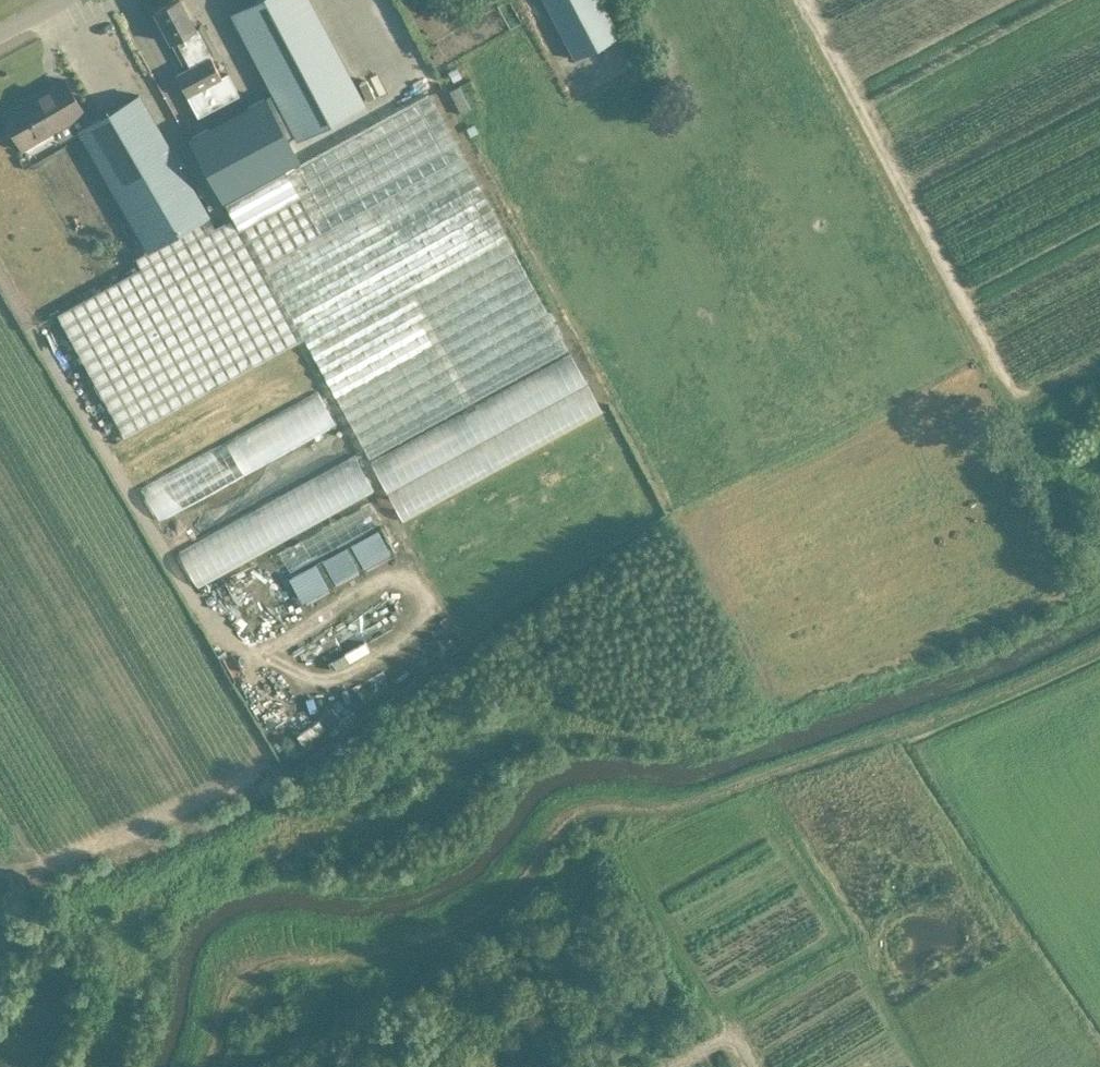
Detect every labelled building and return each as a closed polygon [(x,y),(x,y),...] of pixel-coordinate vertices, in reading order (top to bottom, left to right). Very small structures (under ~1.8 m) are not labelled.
[(176,38),(190,67),(177,74),(198,116),(240,94),(228,72),(222,76),(212,57),(218,53),(208,34),(201,37),(182,0),(176,0),(155,11),(171,41),(176,38)] [(365,103),(311,0),(258,0),(232,14),(298,139),(365,103)] [(621,35),(614,21),(603,0),(545,0),(576,59),(621,35)] [(380,47),(392,92),(427,84),(415,38),(380,47)] [(5,113),(3,113),(23,147),(54,129),(60,139),(79,128),(148,250),(135,257),(141,267),(56,313),(123,437),(303,340),(304,339),(369,459),(570,350),(429,92),(227,202),(226,203),(233,217),(208,230),(202,219),(210,214),(140,93),(90,122),(65,78),(34,95),(35,97),(6,114),(5,113)] [(469,115),(477,112),(471,90),(463,93),(469,115)] [(222,198),(300,157),(267,94),(189,135),(222,198)] [(208,583),(387,502),(369,462),(190,543),(208,583)] [(360,550),(351,528),(291,550),(300,573),(360,550)] [(300,574),(312,604),(409,564),(396,534),(300,574)]
